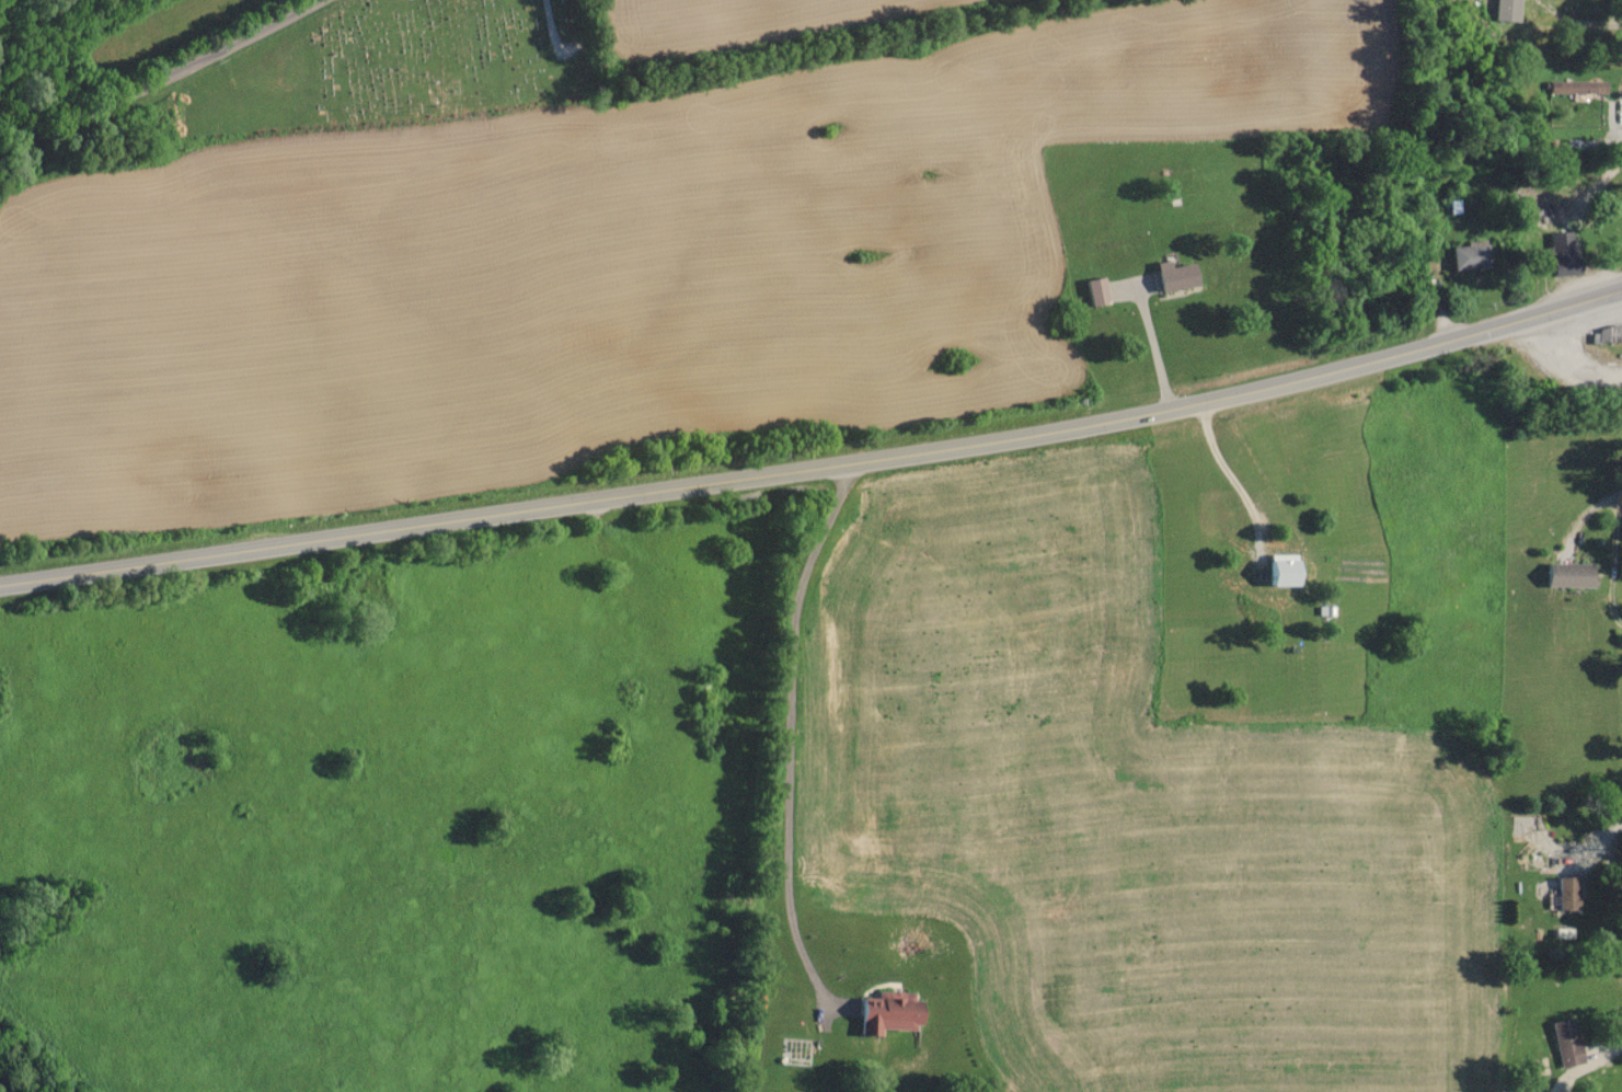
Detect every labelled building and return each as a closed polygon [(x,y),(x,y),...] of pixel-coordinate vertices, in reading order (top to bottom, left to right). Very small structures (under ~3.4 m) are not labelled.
[(1596,81),(1543,79),(1543,92),(1596,94),(1596,81)] [(1544,232),(1566,231),(1567,258),(1574,258),(1575,275),(1546,276),(1545,256),(1539,256),(1538,243),(1544,243),(1544,232)] [(1447,249),(1462,248),(1462,242),(1480,241),(1481,268),(1448,271),(1447,249)] [(1154,292),(1192,286),(1188,264),(1166,267),(1165,262),(1149,265),(1154,292)] [(1080,280),(1097,277),(1102,302),(1084,306),(1080,280)] [(1620,324),(1620,344),(1591,343),(1591,330),(1609,324),(1620,324)] [(1263,555),(1289,554),(1290,586),(1265,587),(1263,555)] [(1596,589),(1596,565),(1548,565),(1548,589),(1596,589)] [(1578,880),(1560,880),(1560,909),(1578,909),(1578,880)] [(865,994),(863,1037),(880,1038),(880,1030),(922,1032),(924,997),(865,994)] [(1552,1023),(1561,1069),(1585,1064),(1575,1018),(1552,1023)]
